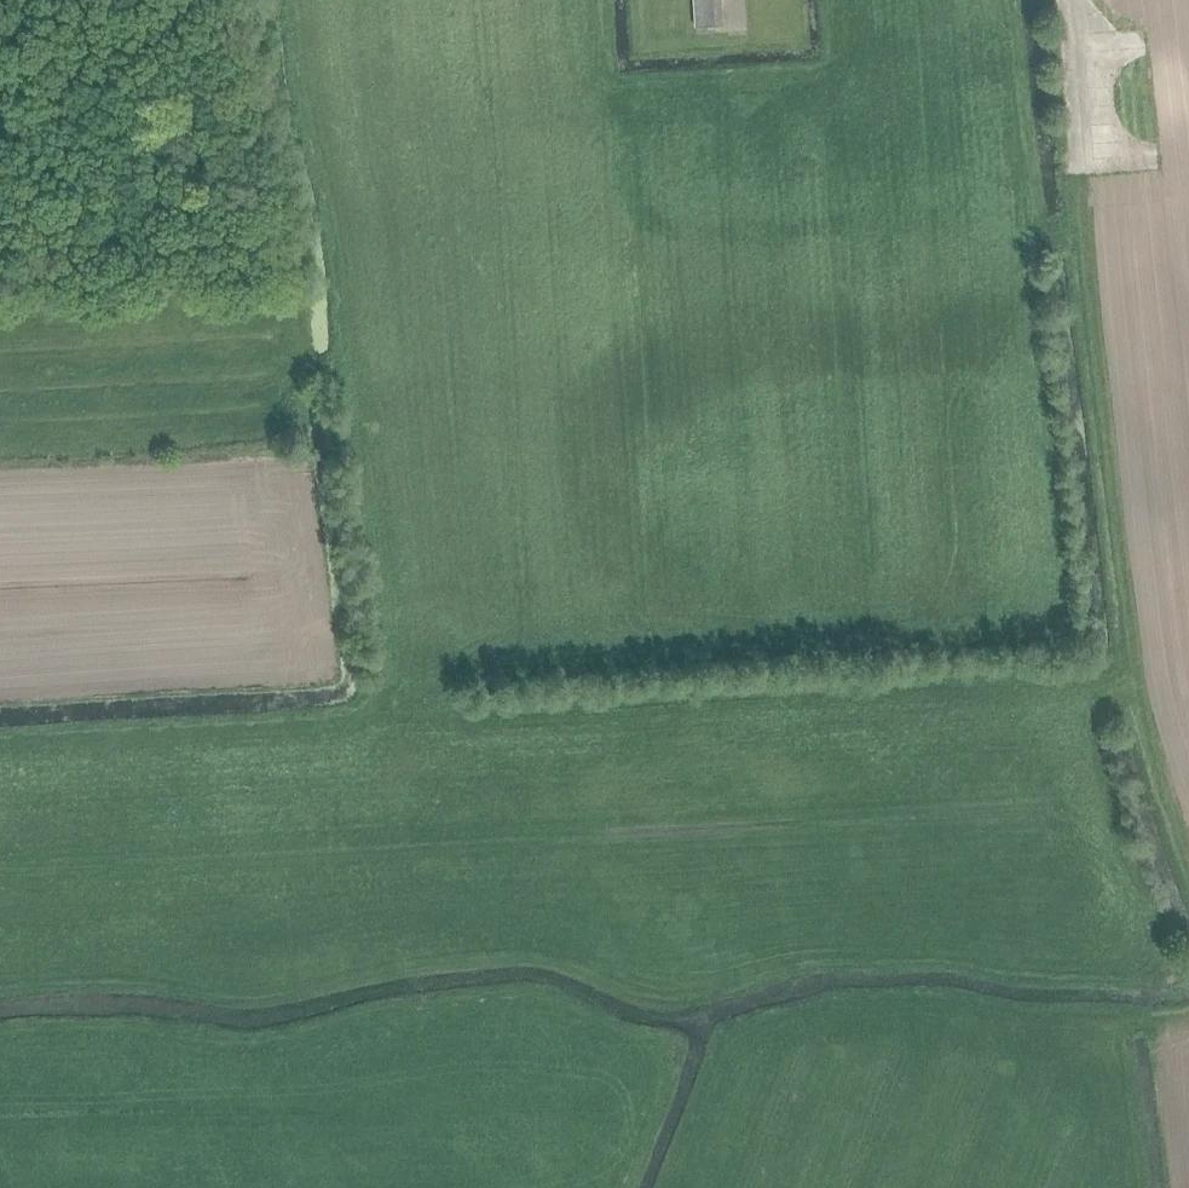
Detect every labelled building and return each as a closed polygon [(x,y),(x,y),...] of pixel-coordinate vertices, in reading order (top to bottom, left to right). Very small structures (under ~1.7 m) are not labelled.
[(697,26),(715,25),(714,0),(695,0),(697,26)]
